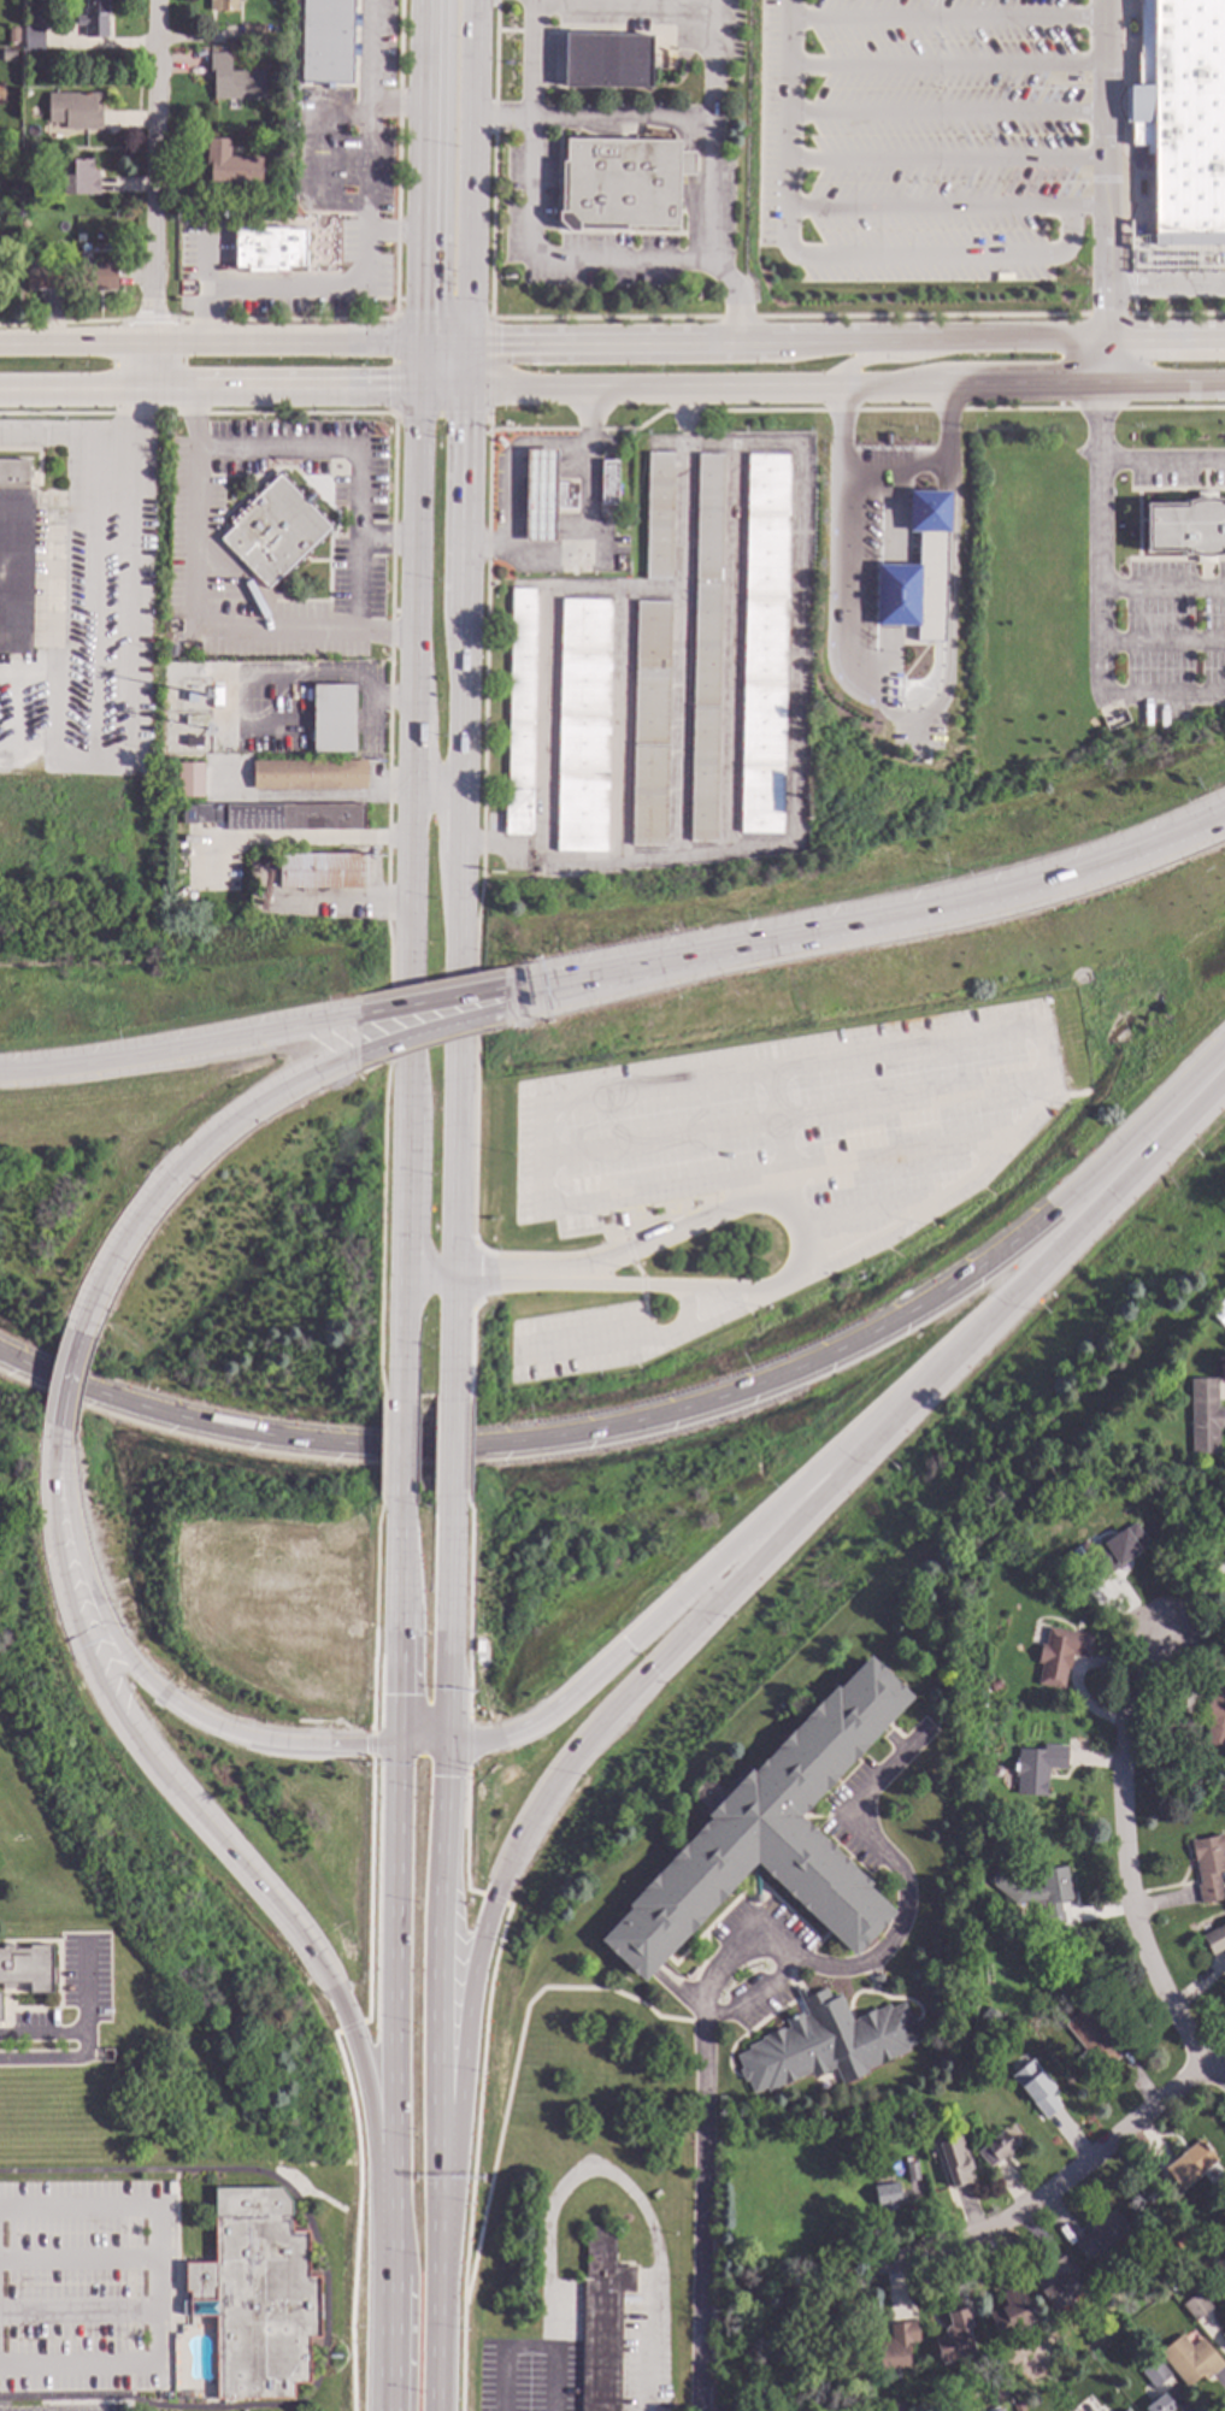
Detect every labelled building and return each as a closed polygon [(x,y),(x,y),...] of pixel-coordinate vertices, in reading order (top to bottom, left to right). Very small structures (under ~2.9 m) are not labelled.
[(84,10),(84,0),(106,0),(107,39),(83,39),(83,10),(84,10)] [(208,12),(209,0),(242,0),(242,2),(237,2),(237,12),(208,12)] [(301,83),(303,0),(353,0),(352,84),(301,83)] [(1135,86),(1129,86),(1129,147),(1143,147),(1143,155),(1152,155),(1153,236),(1224,235),(1224,0),(1134,0),(1135,86)] [(41,24),(31,24),(31,11),(41,11),(41,24)] [(264,47),(242,47),(242,25),(264,26),(264,47)] [(19,43),(8,43),(8,29),(19,30),(19,43)] [(43,52),(24,52),(24,29),(43,29),(43,52)] [(590,33),(652,35),(650,87),(589,86),(589,87),(563,87),(564,31),(590,33)] [(279,46),(271,46),(271,36),(279,36),(279,46)] [(16,63),(1,61),(2,49),(17,51),(16,63)] [(229,72),(264,71),(264,99),(213,100),(212,83),(208,83),(208,53),(229,53),(229,72)] [(31,95),(26,99),(22,93),(26,88),(31,95)] [(102,131),(64,131),(64,124),(48,124),(47,94),(101,93),(102,131)] [(230,140),(229,157),(261,158),(260,184),(208,182),(210,166),(206,166),(207,138),(230,140)] [(679,143),(677,228),(578,224),(577,232),(570,232),(555,220),(556,211),(561,211),(565,140),(679,143)] [(272,143),(272,155),(264,155),(265,143),(272,143)] [(93,171),(98,171),(98,198),(61,196),(63,160),(93,160),(93,171)] [(289,229),(307,229),(306,271),(290,270),(289,279),(275,279),(276,271),(234,270),(235,228),(275,228),(275,223),(289,224),(289,229)] [(104,265),(117,265),(116,293),(78,291),(79,265),(95,265),(95,260),(104,260),(104,265)] [(61,291),(26,291),(26,265),(61,265),(61,291)] [(556,481),(576,481),(576,508),(555,508),(554,541),(524,541),(525,448),(556,448),(556,481)] [(671,578),(644,578),(647,452),(673,452),(671,578)] [(717,841),(690,841),(696,453),(723,453),(717,841)] [(782,832),(740,832),(747,453),(789,454),(782,832)] [(30,654),(0,653),(0,458),(28,459),(28,489),(34,489),(30,654)] [(617,503),(599,503),(599,458),(617,458),(617,503)] [(301,494),(310,487),(318,495),(311,503),(335,527),(283,577),(281,573),(267,586),(219,538),(232,525),(226,519),(278,468),(301,494)] [(944,639),(915,639),(917,621),(872,621),(872,609),(878,609),(878,566),(918,566),(918,491),(946,491),(944,639)] [(1213,495),(1224,499),(1224,550),(1224,553),(1214,555),(1206,556),(1197,556),(1186,554),(1186,550),(1144,550),(1144,500),(1180,500),(1195,495),(1213,495)] [(532,832),(530,832),(530,835),(505,833),(505,791),(507,791),(510,586),(536,588),(532,832)] [(607,851),(556,850),(561,597),(612,599),(607,851)] [(665,845),(631,844),(636,600),(671,601),(665,845)] [(354,750),(312,750),(312,684),(354,684),(354,750)] [(366,759),(366,789),(252,790),(252,760),(366,759)] [(202,796),(177,796),(177,762),(202,762),(202,796)] [(364,827),(226,829),(226,820),(194,820),(194,803),(364,803),(364,827)] [(363,888),(278,888),(278,853),(363,853),(363,888)] [(625,1226),(619,1227),(617,1214),(624,1214),(625,1226)] [(1208,1311),(1224,1295),(1224,1327),(1208,1311)] [(1217,1407),(1223,1407),(1223,1428),(1217,1428),(1217,1452),(1190,1454),(1190,1378),(1217,1377),(1217,1407)] [(1018,1528),(1008,1535),(1003,1528),(1012,1521),(1018,1528)] [(1148,1544),(1135,1554),(1136,1555),(1100,1579),(1082,1550),(1117,1527),(1119,1531),(1133,1521),(1148,1544)] [(1196,1532),(1191,1538),(1185,1534),(1190,1527),(1196,1532)] [(1091,1634),(1088,1657),(1068,1653),(1062,1688),(1036,1684),(1040,1663),(1036,1662),(1040,1643),(1043,1644),(1047,1626),(1091,1634)] [(483,1639),(482,1652),(473,1652),(475,1638),(483,1639)] [(911,1696),(799,1815),(870,1884),(866,1886),(893,1911),(853,1955),(843,1946),(840,1943),(759,1865),(759,1902),(752,1902),(752,1864),(642,1980),(599,1939),(629,1908),(625,1904),(708,1816),(706,1814),(749,1767),(753,1770),(834,1685),(837,1687),(867,1655),(911,1696)] [(1219,1670),(1224,1672),(1224,1747),(1203,1741),(1208,1723),(1200,1721),(1208,1694),(1212,1696),(1219,1670)] [(1001,1685),(991,1691),(985,1681),(995,1675),(1001,1685)] [(1066,1745),(1066,1768),(1048,1768),(1047,1794),(1015,1793),(1015,1776),(1013,1775),(1014,1757),(1017,1757),(1018,1747),(1042,1749),(1042,1744),(1066,1745)] [(1001,1768),(1001,1773),(997,1776),(993,1775),(989,1773),(990,1767),(994,1764),(997,1764),(1001,1768)] [(1223,1850),(1224,1864),(1224,1872),(1218,1873),(1223,1899),(1199,1903),(1195,1882),(1197,1882),(1189,1838),(1221,1833),(1224,1850),(1223,1850)] [(1019,1880),(1023,1875),(1035,1885),(1031,1888),(1042,1886),(1040,1870),(1067,1865),(1072,1899),(1061,1900),(1065,1923),(1041,1927),(1040,1914),(1044,1914),(1043,1906),(1032,1909),(1031,1900),(1014,1903),(987,1880),(1000,1863),(1019,1880)] [(1200,1934),(1224,1921),(1224,1945),(1209,1953),(1200,1934)] [(1079,1947),(1052,1952),(1049,1938),(1058,1935),(1056,1930),(1076,1928),(1079,1947)] [(843,1946),(838,1951),(835,1947),(840,1943),(843,1946)] [(1,1982),(0,1982),(0,1949),(2,1949),(2,1945),(16,1945),(16,1949),(29,1949),(29,1945),(52,1944),(52,1968),(55,1968),(55,1983),(51,1983),(51,1992),(29,1992),(29,1981),(17,1981),(17,1987),(1,1987),(1,1982)] [(884,1981),(876,1986),(871,1976),(879,1973),(884,1981)] [(807,1993),(824,1986),(829,1996),(838,1992),(850,2020),(856,2017),(855,2015),(872,2008),(874,2011),(889,2005),(889,2006),(903,2000),(909,2014),(911,2014),(917,2024),(913,2026),(919,2040),(906,2046),(907,2049),(865,2068),(866,2071),(841,2083),(834,2065),(811,2075),(809,2070),(766,2089),(765,2087),(752,2092),(746,2080),(743,2081),(737,2069),(741,2068),(735,2053),(748,2049),(747,2045),(761,2039),(760,2035),(781,2027),(782,2028),(788,2026),(784,2018),(801,2010),(802,2014),(806,2012),(795,1988),(803,1985),(807,1993)] [(1066,2005),(1058,2011),(1049,2002),(1059,1994),(1066,2005)] [(1000,2015),(991,2026),(978,2016),(987,2005),(1000,2015)] [(1108,2038),(1107,2039),(1119,2055),(1100,2070),(1064,2023),(1084,2008),(1108,2038)] [(1044,2120),(1060,2107),(1050,2095),(1056,2090),(1030,2059),(1009,2076),(1044,2120)] [(930,2129),(919,2132),(915,2118),(926,2116),(930,2129)] [(1009,2136),(1013,2134),(1020,2144),(989,2168),(974,2150),(1003,2128),(1009,2136)] [(972,2169),(967,2170),(970,2180),(949,2186),(936,2141),(961,2134),(972,2169)] [(1215,2159),(1199,2173),(1200,2174),(1180,2191),(1162,2169),(1199,2138),(1215,2159)] [(919,2180),(907,2181),(905,2163),(918,2162),(919,2180)] [(900,2193),(903,2192),(905,2201),(874,2206),(871,2185),(899,2180),(900,2193)] [(290,2200),(291,2230),(306,2230),(306,2276),(319,2276),(319,2336),(308,2336),(308,2381),(291,2381),(291,2397),(216,2397),(216,2315),(189,2315),(189,2313),(181,2313),(181,2299),(189,2299),(189,2289),(184,2289),(184,2260),(214,2260),(214,2187),(281,2187),(281,2188),(290,2200)] [(1129,2228),(1100,2251),(1099,2248),(1085,2259),(1071,2242),(1112,2209),(1129,2228)] [(620,2291),(619,2410),(581,2410),(583,2279),(585,2279),(585,2224),(614,2226),(614,2265),(635,2265),(635,2292),(620,2291)] [(1076,2270),(1068,2275),(1079,2291),(1053,2307),(1033,2280),(1049,2270),(1046,2265),(1064,2252),(1076,2270)] [(1033,2319),(999,2336),(988,2312),(995,2309),(993,2304),(1002,2299),(1000,2292),(1017,2283),(1033,2319)] [(1105,2294),(1099,2298),(1094,2291),(1100,2287),(1105,2294)] [(1212,2305),(1194,2319),(1180,2304),(1199,2289),(1212,2305)] [(972,2328),(967,2329),(973,2354),(941,2364),(932,2336),(943,2333),(942,2329),(949,2327),(946,2311),(966,2305),(972,2328)] [(913,2342),(908,2342),(908,2370),(876,2370),(876,2338),(890,2338),(890,2323),(912,2322),(913,2342)] [(1191,2346),(1201,2338),(1223,2364),(1203,2380),(1199,2374),(1185,2386),(1158,2351),(1180,2333),(1191,2346)] [(1168,2374),(1152,2387),(1139,2370),(1156,2358),(1168,2374)] [(1002,2397),(995,2399),(991,2389),(999,2387),(1002,2397)] [(1176,2406),(1170,2410),(1146,2410),(1143,2407),(1150,2401),(1148,2399),(1154,2394),(1156,2397),(1162,2392),(1176,2406)] [(1021,2400),(1025,2410),(1013,2410),(1011,2403),(1021,2400)]
